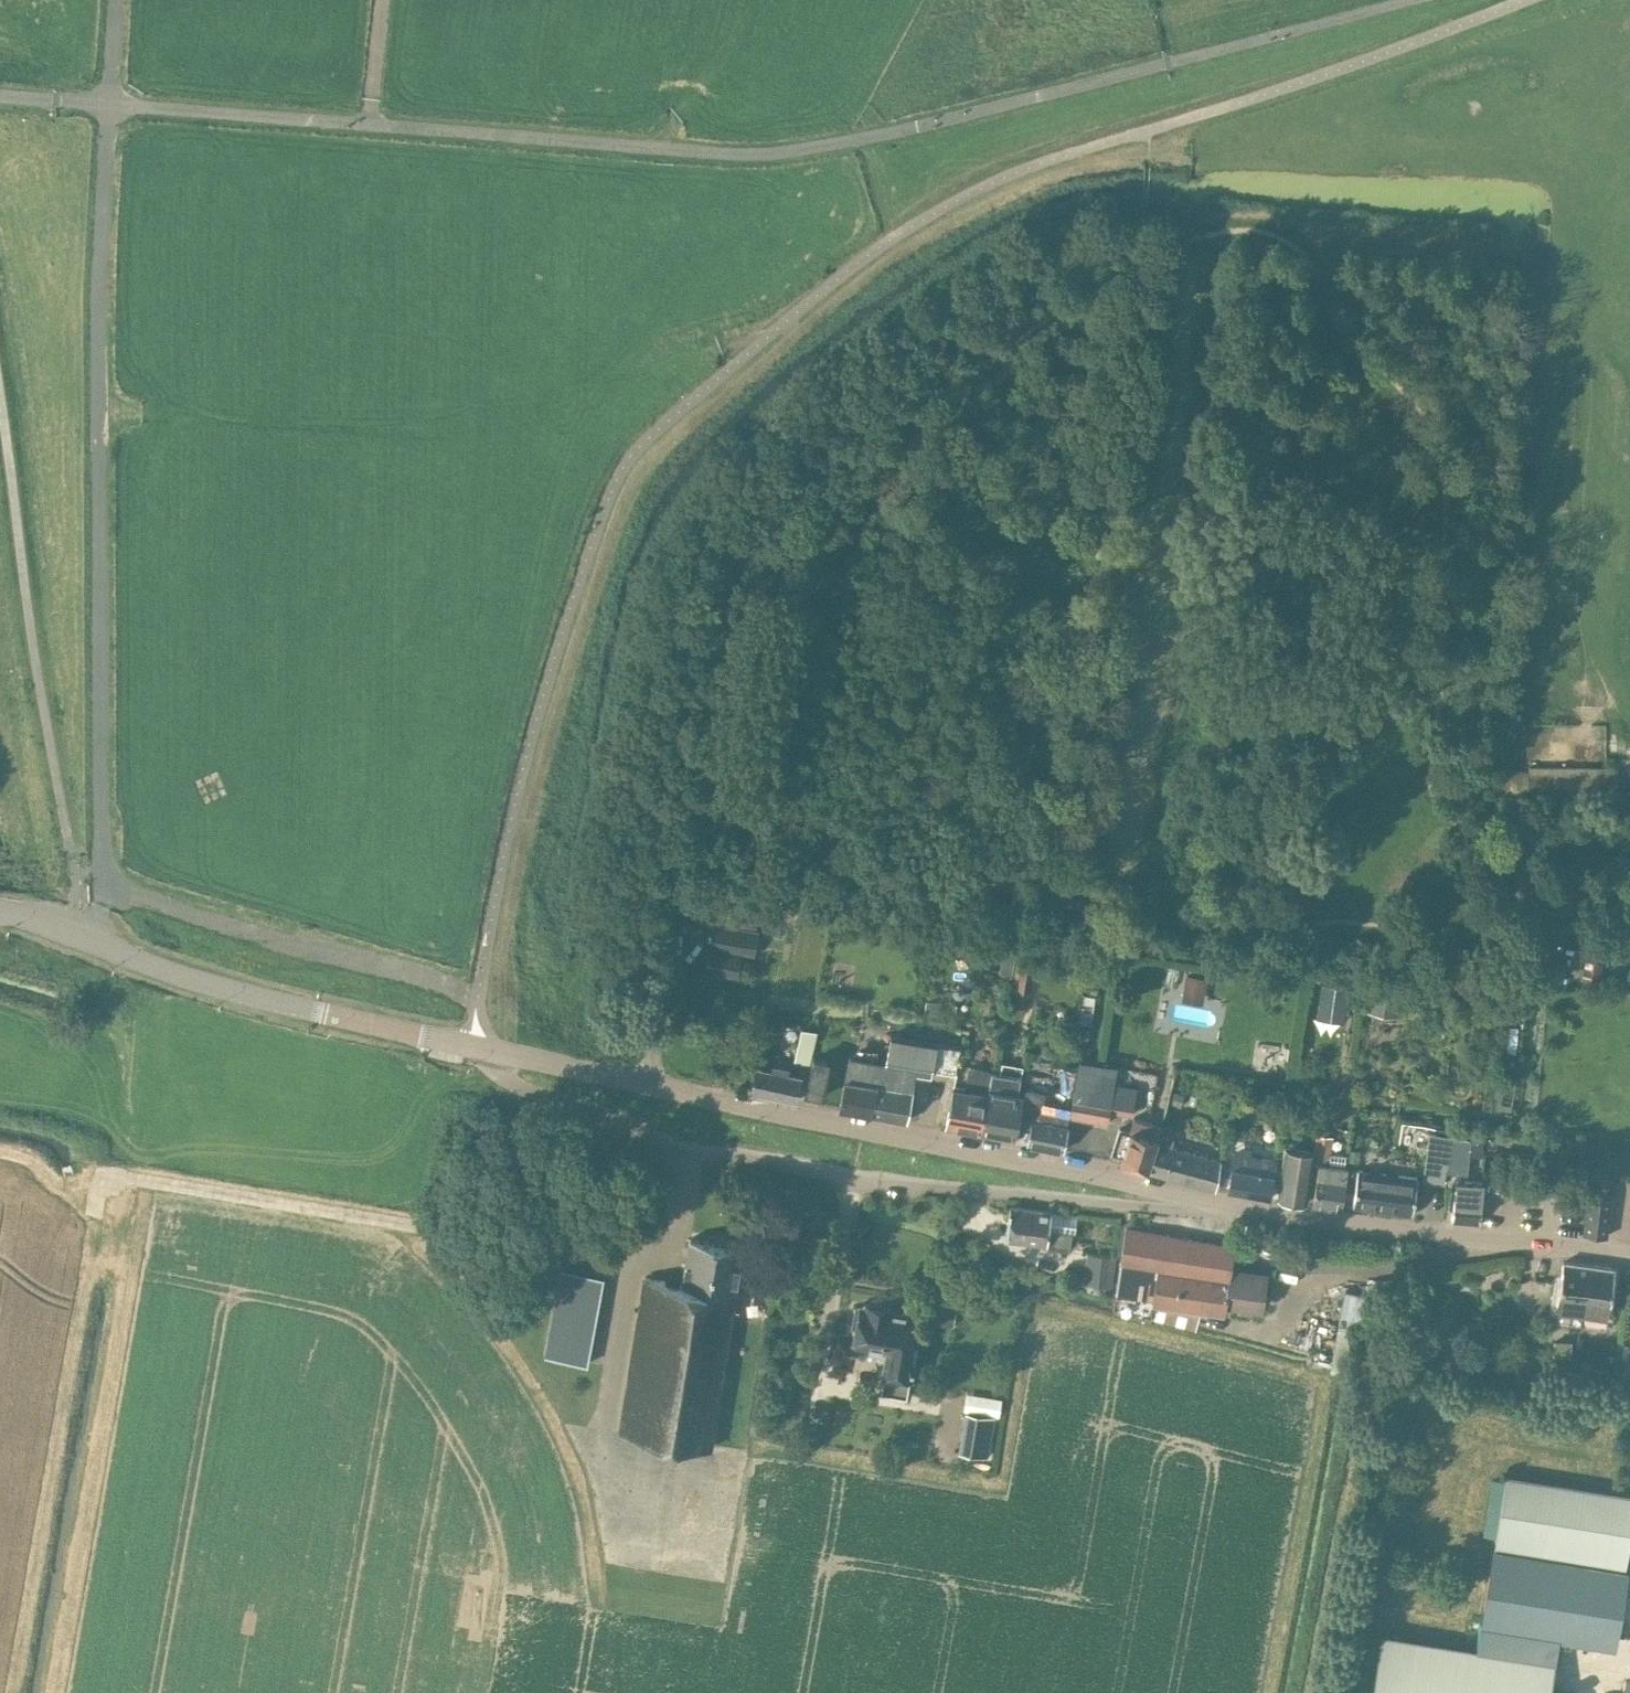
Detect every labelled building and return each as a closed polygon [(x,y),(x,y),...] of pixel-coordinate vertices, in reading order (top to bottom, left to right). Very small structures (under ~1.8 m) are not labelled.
[(753,953),(757,931),(712,924),(709,946),(705,970),(735,975),(739,951),(753,953)] [(1015,953),(1016,946),(991,941),(988,958),(1000,960),(998,972),(1012,974),(1015,954),(1015,953)] [(1012,974),(1010,988),(1030,991),(1036,958),(1036,956),(1038,946),(1017,943),(1016,946),(1015,953),(1015,954),(1012,974)] [(1584,959),(1581,976),(1599,980),(1602,962),(1584,959)] [(1201,1001),(1205,975),(1184,971),(1179,997),(1201,1001)] [(1321,984),(1318,1003),(1345,1007),(1348,988),(1321,984)] [(1367,1012),(1397,1017),(1401,996),(1371,991),(1367,1012)] [(1087,994),(1084,1021),(1090,1021),(1094,995),(1087,994)] [(954,1007),(925,1001),(923,1014),(952,1019),(954,1007)] [(810,1065),(811,1058),(817,1031),(800,1027),(793,1062),(810,1065)] [(884,1061),(875,1115),(907,1121),(917,1067),(952,1073),(957,1046),(889,1033),(884,1061)] [(1029,1066),(1048,1068),(1051,1053),(1031,1050),(1029,1066)] [(875,1115),(884,1061),(848,1054),(838,1108),(875,1115)] [(818,1097),(825,1060),(812,1058),(805,1094),(818,1097)] [(1128,1114),(1130,1107),(1133,1088),(1112,1084),(1115,1066),(1096,1062),(1079,1059),(1068,1115),(1104,1122),(1106,1110),(1128,1114)] [(788,1072),(789,1066),(772,1062),(771,1067),(756,1064),(750,1091),(795,1100),(800,1074),(788,1072)] [(981,1134),(993,1070),(969,1066),(966,1084),(970,1084),(969,1089),(953,1086),(946,1127),(981,1134)] [(993,1070),(981,1134),(1014,1139),(1019,1113),(1014,1113),(1021,1075),(993,1070)] [(1061,1150),(1066,1123),(1052,1120),(1054,1112),(1040,1110),(1043,1092),(1024,1088),(1022,1098),(1022,1117),(1032,1119),(1027,1144),(1061,1150)] [(1173,1091),(1170,1103),(1180,1106),(1183,1094),(1173,1091)] [(1154,1131),(1156,1123),(1133,1116),(1129,1130),(1119,1127),(1112,1152),(1120,1154),(1118,1163),(1145,1170),(1153,1139),(1154,1131)] [(1180,1179),(1188,1149),(1157,1141),(1162,1124),(1156,1123),(1154,1131),(1153,1139),(1145,1170),(1180,1179)] [(1446,1171),(1450,1134),(1428,1131),(1426,1140),(1422,1179),(1442,1181),(1443,1171),(1446,1171)] [(1340,1179),(1345,1154),(1330,1152),(1333,1134),(1316,1132),(1312,1162),(1318,1163),(1312,1204),(1339,1208),(1344,1180),(1340,1179)] [(1450,1134),(1446,1171),(1466,1174),(1471,1136),(1450,1134)] [(1270,1198),(1276,1159),(1250,1155),(1251,1150),(1233,1147),(1230,1166),(1221,1164),(1218,1180),(1227,1181),(1225,1190),(1270,1198)] [(1305,1203),(1312,1151),(1284,1148),(1277,1199),(1305,1203)] [(1180,1179),(1198,1184),(1211,1187),(1219,1158),(1188,1149),(1180,1179)] [(1356,1168),(1351,1209),(1411,1217),(1416,1176),(1367,1169),(1356,1168)] [(1478,1220),(1483,1181),(1454,1177),(1449,1217),(1478,1220)] [(1606,1237),(1611,1196),(1588,1193),(1583,1234),(1606,1237)] [(1074,1232),(1076,1214),(1010,1205),(1006,1237),(1045,1242),(1045,1248),(1068,1251),(1071,1232),(1074,1232)] [(1260,1301),(1264,1273),(1228,1267),(1232,1240),(1124,1223),(1112,1303),(1112,1306),(1196,1328),(1201,1308),(1222,1311),(1225,1296),(1260,1301)] [(710,1449),(743,1248),(689,1239),(681,1284),(643,1278),(617,1434),(710,1449)] [(1111,1285),(1114,1255),(1087,1251),(1083,1282),(1111,1285)] [(1555,1276),(1549,1312),(1554,1312),(1553,1320),(1580,1324),(1582,1308),(1588,1264),(1562,1260),(1560,1276),(1555,1276)] [(1582,1308),(1580,1324),(1606,1327),(1606,1319),(1612,1320),(1619,1268),(1615,1267),(1589,1264),(1588,1264),(1582,1308)] [(542,1356),(581,1363),(598,1275),(559,1268),(542,1356)] [(1389,1325),(1393,1305),(1395,1298),(1343,1287),(1337,1313),(1339,1314),(1354,1317),(1356,1318),(1374,1321),(1389,1325)] [(855,1310),(851,1336),(852,1336),(850,1347),(876,1351),(875,1356),(884,1358),(881,1375),(879,1391),(906,1395),(908,1378),(910,1378),(916,1340),(909,1339),(911,1321),(913,1311),(891,1308),(892,1304),(863,1300),(863,1303),(858,1302),(857,1310),(855,1310)] [(1622,1344),(1618,1362),(1623,1364),(1628,1345),(1622,1344)] [(987,1456),(993,1416),(965,1411),(958,1451),(987,1456)] [(1618,1599),(1629,1530),(1629,1495),(1505,1475),(1478,1624),(1611,1645),(1618,1599)] [(1553,1661),(1380,1633),(1371,1692),(1548,1692),(1553,1661)] [(1623,1679),(1620,1692),(1629,1692),(1629,1680),(1623,1679)]
